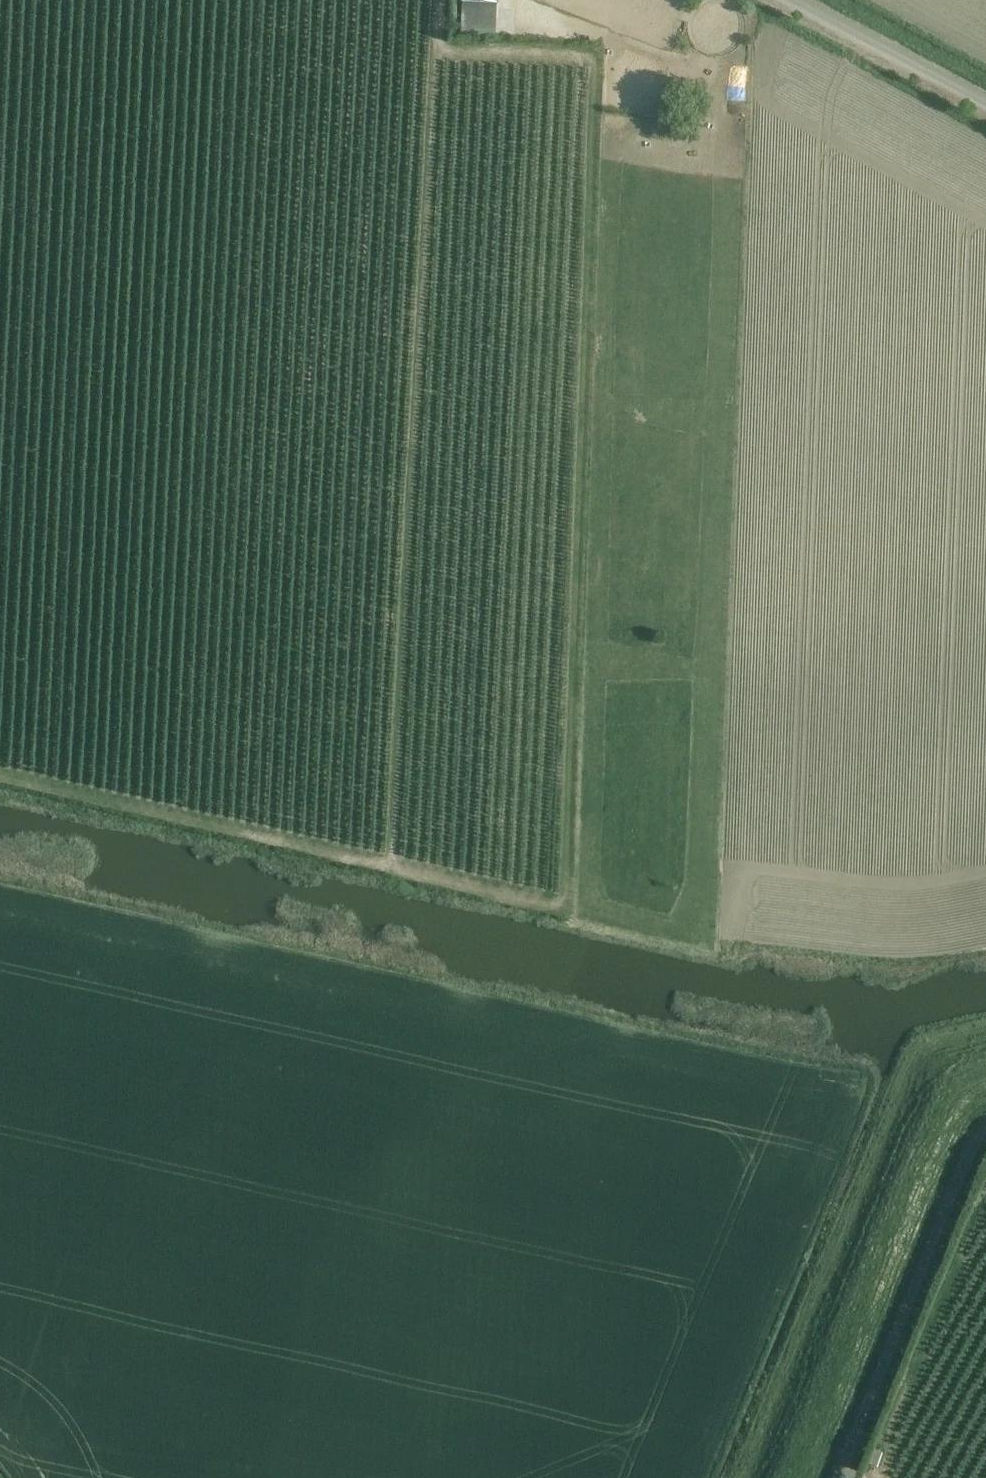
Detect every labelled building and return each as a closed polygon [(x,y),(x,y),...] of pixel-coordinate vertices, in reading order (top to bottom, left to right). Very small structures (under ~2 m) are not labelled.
[(739,78),(726,78),(725,105),(738,106),(739,78)]
